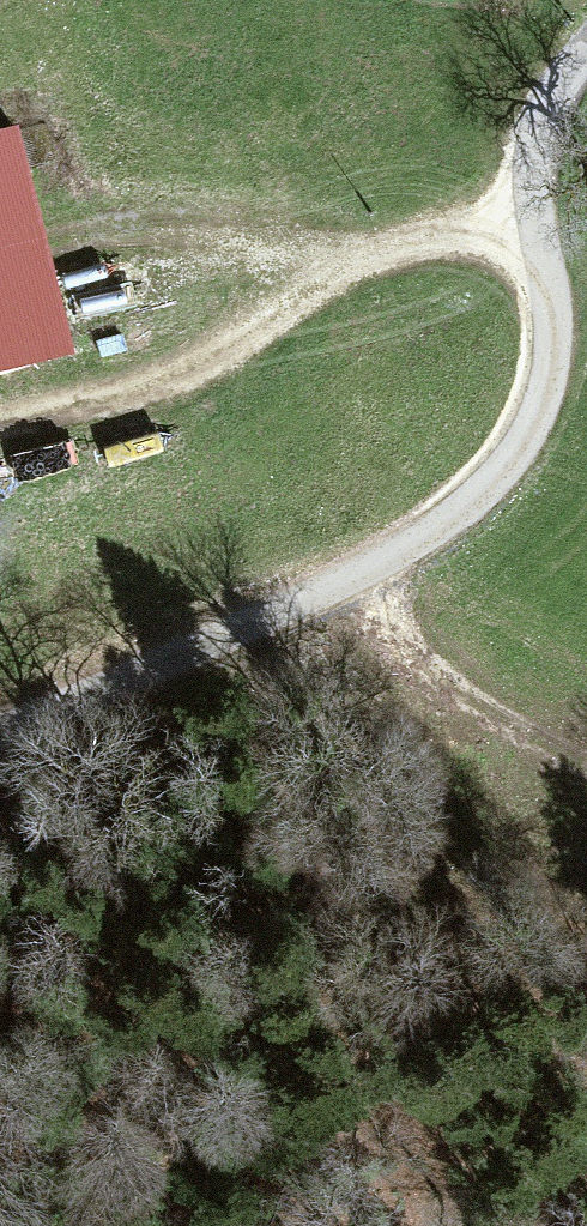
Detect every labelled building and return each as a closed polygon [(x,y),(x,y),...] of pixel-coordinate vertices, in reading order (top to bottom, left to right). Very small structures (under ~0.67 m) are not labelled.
[(0,123),(0,355),(62,341),(11,120),(0,123)]
